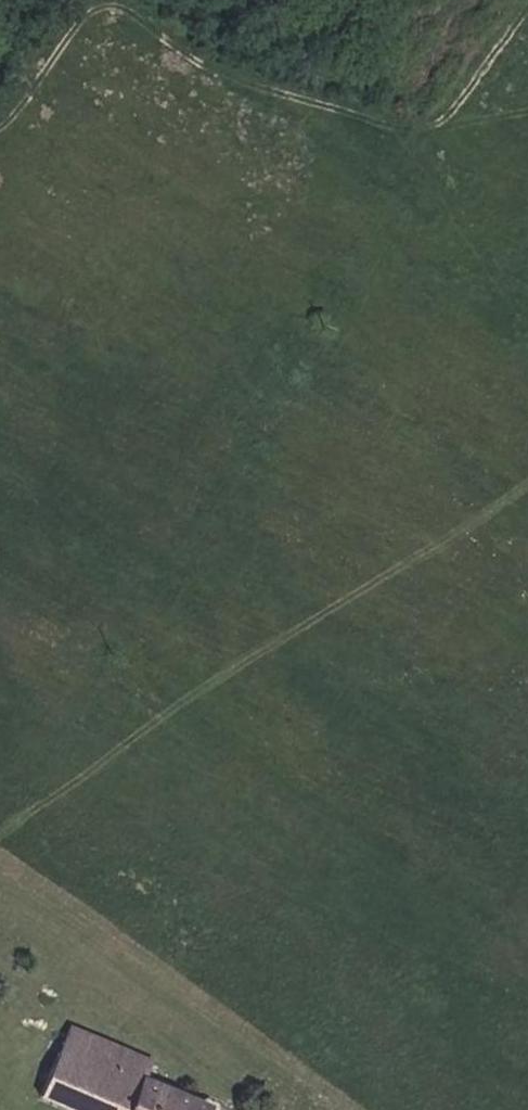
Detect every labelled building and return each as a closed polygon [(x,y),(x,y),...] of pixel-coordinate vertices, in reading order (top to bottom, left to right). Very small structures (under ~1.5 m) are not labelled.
[(41,1076),(99,1109),(203,1109),(205,1106),(150,1076),(156,1064),(74,1017),(41,1076)]
